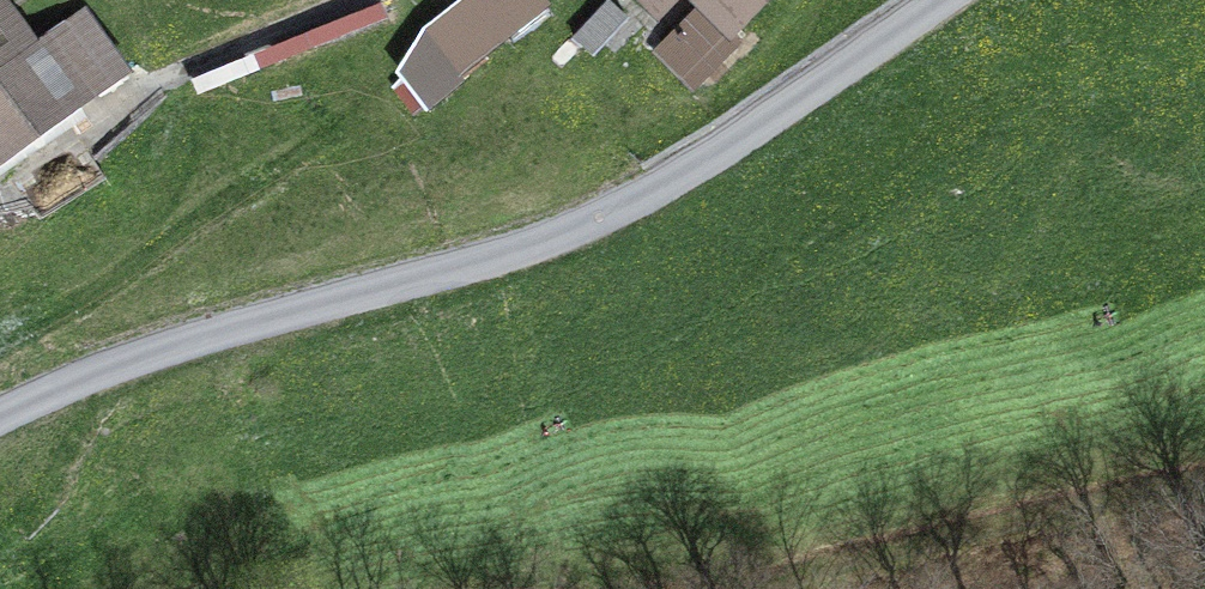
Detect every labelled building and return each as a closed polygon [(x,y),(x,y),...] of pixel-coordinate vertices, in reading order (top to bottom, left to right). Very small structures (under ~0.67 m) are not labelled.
[(74,108),(70,101),(119,67),(85,17),(37,51),(1,0),(0,0),(0,159),(74,108)] [(430,29),(408,73),(395,87),(414,114),(508,39),(504,35),(547,3),(544,0),(469,0),(430,29)] [(739,44),(730,33),(765,0),(696,0),(707,11),(678,38),(709,72),(739,44)] [(608,1),(575,36),(595,55),(628,20),(608,1)]
